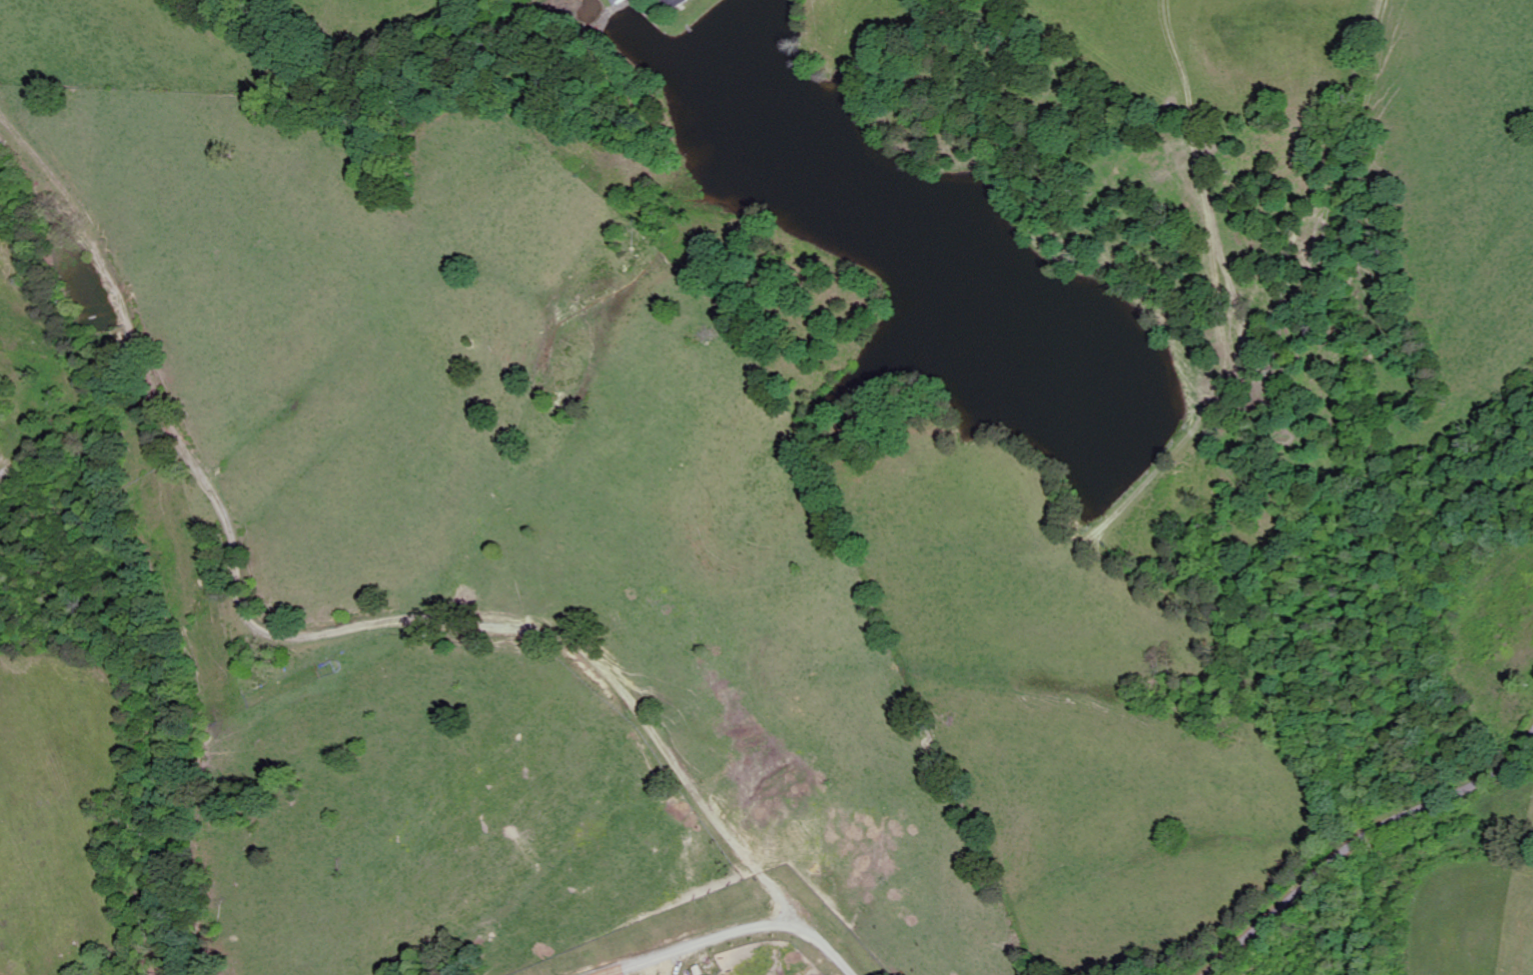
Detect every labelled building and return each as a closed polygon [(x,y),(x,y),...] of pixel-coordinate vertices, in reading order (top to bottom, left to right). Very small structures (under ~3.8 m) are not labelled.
[(673,10),(689,0),(667,0),(673,10)]
